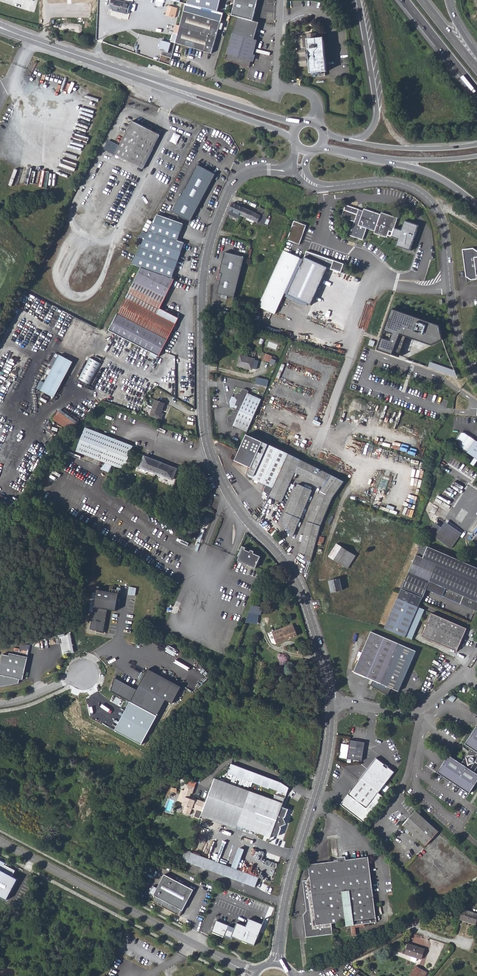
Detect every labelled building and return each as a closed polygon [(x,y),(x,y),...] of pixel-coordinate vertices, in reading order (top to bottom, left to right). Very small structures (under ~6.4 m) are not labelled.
[(109,8),(112,9),(112,11),(128,15),(131,4),(119,0),(111,0),(109,8)] [(188,4),(218,12),(221,0),(189,0),(188,4)] [(254,21),(259,0),(236,0),(233,15),(239,17),(254,21)] [(185,3),(175,42),(209,53),(223,13),(218,12),(188,4),(185,3)] [(168,6),(166,16),(175,18),(178,8),(168,6)] [(234,34),(225,61),(248,68),(256,40),(254,39),(259,22),(254,21),(239,17),(234,34)] [(310,74),(319,73),(325,73),(327,73),(325,41),(317,42),(316,36),(307,37),(307,39),(299,39),(300,52),(297,52),(298,67),(310,66),(310,74)] [(113,158),(141,170),(157,136),(142,129),(142,128),(138,126),(137,127),(129,123),(113,158)] [(171,140),(177,143),(181,135),(175,132),(171,140)] [(172,214),(190,223),(215,177),(197,167),(172,214)] [(241,215),(259,222),(262,214),(258,212),(233,202),(230,210),(241,215)] [(258,212),(262,214),(259,222),(265,225),(271,210),(260,206),(258,212)] [(382,215),(365,210),(365,211),(347,206),(343,218),(357,223),(352,236),(365,240),(369,228),(377,231),(376,234),(389,238),(391,231),(395,232),(396,227),(399,219),(382,213),(382,215)] [(241,215),(230,210),(228,214),(240,218),(241,215)] [(132,263),(142,267),(173,277),(186,246),(178,243),(184,227),(157,217),(146,241),(132,263)] [(403,229),(396,227),(395,232),(393,236),(401,238),(398,245),(412,250),(420,225),(406,220),(403,229)] [(307,225),(295,221),(288,240),(300,245),(307,225)] [(385,254),(391,256),(396,241),(372,233),(370,241),(380,244),(379,247),(386,250),(385,254)] [(329,247),(327,253),(334,256),(336,250),(329,247)] [(259,306),(276,314),(286,292),(288,293),(305,259),(285,250),(259,306)] [(472,250),(462,251),(464,278),(469,281),(475,280),(475,277),(476,277),(476,253),(472,250)] [(336,261),(308,251),(306,255),(330,266),(333,268),(336,261)] [(245,257),(225,252),(222,267),(221,267),(218,279),(221,280),(218,293),(235,297),(245,257)] [(288,293),(311,304),(330,266),(306,255),(305,259),(288,293)] [(333,269),(316,315),(319,316),(319,318),(326,320),(327,322),(329,322),(337,324),(354,277),(347,275),(346,272),(343,273),(346,265),(336,261),(333,268),(333,269)] [(110,330),(161,356),(180,317),(161,308),(176,279),(173,277),(142,267),(110,330)] [(445,338),(441,324),(393,307),(378,349),(401,356),(408,337),(432,344),(445,338)] [(264,359),(271,361),(269,367),(273,369),(276,359),(272,358),(273,355),(266,353),(264,359)] [(74,362),(60,354),(59,357),(53,367),(45,382),(41,380),(37,388),(54,397),(74,362)] [(51,366),(53,367),(59,357),(56,355),(51,366)] [(237,365),(251,370),(251,368),(256,370),(258,363),(253,362),(254,360),(240,356),(237,365)] [(79,380),(91,385),(102,363),(90,357),(79,380)] [(454,369),(431,361),(429,367),(458,377),(454,369)] [(255,384),(267,386),(268,380),(256,378),(255,384)] [(253,416),(261,399),(247,393),(248,390),(243,388),(242,389),(240,392),(239,392),(238,392),(237,392),(236,392),(236,393),(235,393),(235,395),(235,396),(235,397),(236,398),(237,399),(234,404),(237,405),(236,408),(253,416)] [(150,418),(161,422),(164,416),(161,415),(165,406),(156,403),(150,418)] [(253,416),(236,408),(234,411),(232,410),(230,414),(228,414),(226,417),(227,420),(225,424),(231,426),(232,424),(246,431),(253,416)] [(54,419),(72,431),(78,422),(59,410),(54,419)] [(78,455),(125,472),(133,449),(87,432),(78,455)] [(460,443),(458,446),(476,459),(476,441),(474,442),(470,439),(469,436),(465,433),(461,434),(457,440),(460,443)] [(262,490),(267,495),(287,453),(247,434),(236,459),(251,467),(249,471),(249,470),(247,473),(247,475),(265,484),(262,490)] [(287,453),(267,495),(280,501),(294,472),(323,486),(320,491),(306,521),(298,552),(305,553),(304,560),(311,561),(314,549),(322,524),(324,516),(332,499),(335,493),(343,480),(334,475),(305,462),(287,453)] [(141,470),(157,476),(161,464),(145,458),(141,470)] [(157,476),(173,482),(177,470),(161,464),(157,476)] [(291,536),(312,489),(297,483),(281,518),(291,536)] [(428,532),(451,548),(462,533),(445,522),(442,527),(435,523),(428,532)] [(420,544),(405,580),(403,579),(400,587),(402,587),(384,628),(404,637),(422,595),(423,596),(427,587),(430,579),(446,586),(443,594),(443,595),(476,609),(476,568),(435,550),(427,547),(420,544)] [(342,565),(349,552),(337,545),(329,557),(342,565)] [(239,557),(238,561),(255,568),(261,556),(254,554),(255,552),(251,550),(250,552),(245,550),(246,548),(242,546),(238,556),(239,557)] [(342,565),(347,568),(354,556),(349,552),(342,565)] [(330,581),(332,593),(342,591),(340,579),(330,581)] [(430,579),(427,587),(443,594),(446,586),(430,579)] [(116,610),(120,593),(97,589),(94,606),(108,608),(116,610)] [(246,622),(258,625),(262,607),(252,605),(246,622)] [(90,629),(104,632),(108,608),(94,606),(90,629)] [(424,635),(459,650),(469,628),(434,613),(424,635)] [(275,635),(277,641),(278,643),(299,636),(294,624),(274,631),(275,635)] [(372,632),(355,672),(374,681),(371,685),(388,696),(392,689),(399,692),(417,653),(399,644),(372,632)] [(2,654),(0,665),(0,687),(19,683),(20,679),(23,680),(28,657),(9,653),(9,656),(2,654)] [(183,686),(149,668),(143,679),(138,689),(132,701),(158,716),(167,700),(174,703),(183,686)] [(120,680),(114,676),(111,690),(132,701),(138,689),(120,680)] [(465,744),(471,749),(462,763),(450,755),(438,773),(469,794),(476,782),(476,773),(475,772),(476,768),(476,727),(465,744)] [(362,744),(348,741),(344,760),(359,762),(362,744)] [(376,794),(392,774),(385,769),(384,771),(380,768),(382,766),(373,759),(356,782),(362,786),(364,787),(376,794)] [(277,790),(280,782),(230,766),(227,775),(269,788),(269,787),(277,790)] [(202,816),(202,818),(237,830),(239,826),(250,792),(214,781),(207,802),(202,816)] [(280,782),(277,790),(286,793),(288,787),(280,782)] [(362,786),(356,782),(337,806),(361,824),(374,807),(369,803),(376,794),(364,787),(362,786)] [(202,816),(207,802),(192,796),(196,786),(187,783),(185,790),(182,789),(178,800),(184,802),(182,805),(185,806),(183,813),(190,815),(193,809),(196,810),(194,817),(200,819),(201,815),(202,816)] [(287,812),(281,810),(282,805),(285,797),(275,794),(274,799),(260,795),(261,791),(251,788),(250,792),(239,826),(272,837),(273,833),(275,829),(281,831),(282,827),(282,826),(283,825),(283,823),(286,822),(285,820),(285,818),(285,817),(286,816),(287,812)] [(417,810),(404,825),(427,845),(439,831),(417,810)] [(94,825),(96,820),(92,818),(93,816),(91,814),(89,815),(89,816),(86,815),(84,820),(87,822),(86,824),(88,826),(90,823),(94,825)] [(69,817),(69,820),(77,823),(79,819),(70,815),(69,817)] [(259,877),(186,849),(182,859),(255,888),(259,877)] [(350,926),(356,925),(376,923),(369,857),(310,862),(311,878),(304,879),(306,916),(306,918),(307,935),(333,932),(333,922),(342,922),(342,926),(350,926)] [(8,900),(19,878),(14,875),(16,870),(6,865),(7,863),(0,859),(0,896),(8,900)] [(165,874),(157,888),(154,895),(156,896),(153,902),(179,915),(182,910),(183,910),(194,890),(165,874)] [(476,925),(476,921),(476,915),(463,910),(460,920),(476,925)] [(216,920),(212,932),(225,937),(225,935),(231,938),(232,936),(254,946),(263,924),(249,918),(246,926),(237,922),(235,928),(233,932),(228,929),(229,926),(216,920)] [(410,958),(411,960),(414,961),(415,960),(416,957),(420,959),(424,950),(409,943),(405,953),(411,955),(410,958)] [(421,974),(425,975),(427,973),(415,967),(410,975),(420,975),(421,974)]
